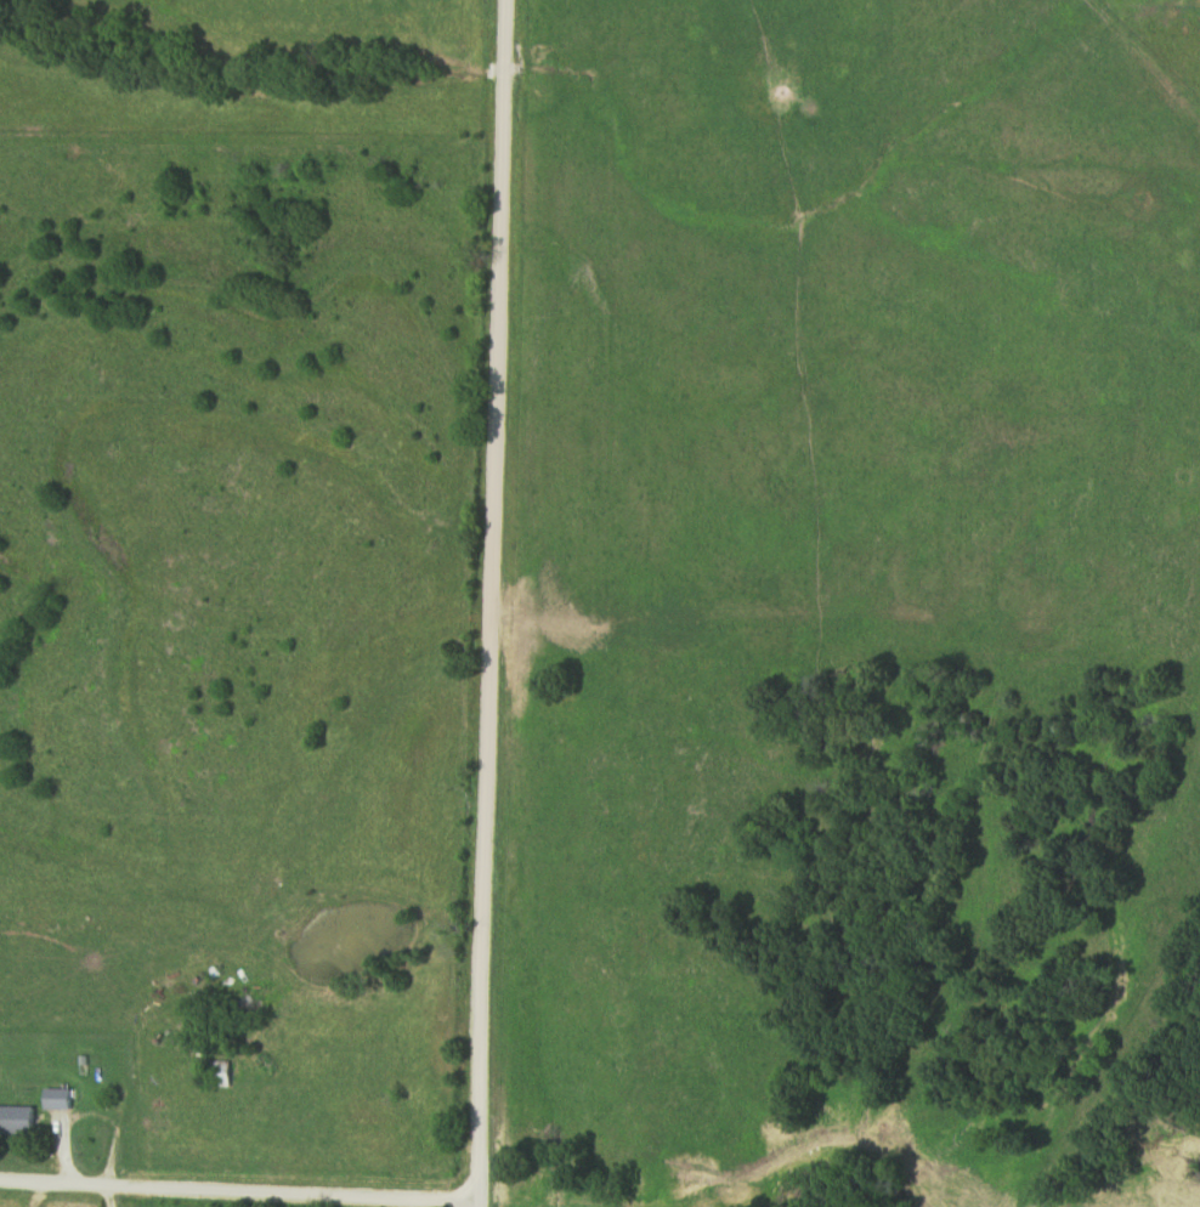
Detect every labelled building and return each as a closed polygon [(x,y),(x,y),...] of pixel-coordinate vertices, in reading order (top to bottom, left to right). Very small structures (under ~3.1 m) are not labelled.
[(233,1062),(213,1062),(213,1088),(233,1088),(233,1062)] [(49,1110),(75,1110),(75,1090),(49,1090),(49,1110)] [(38,1107),(0,1107),(0,1135),(38,1135),(38,1107)]
